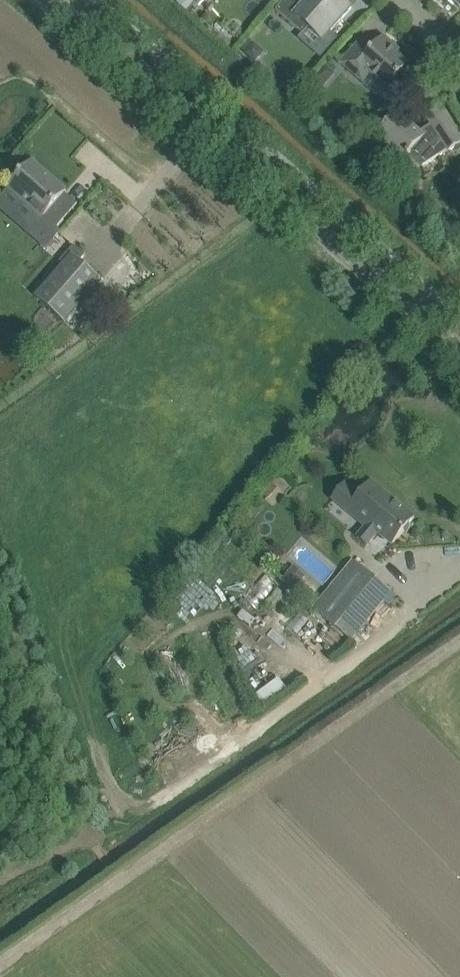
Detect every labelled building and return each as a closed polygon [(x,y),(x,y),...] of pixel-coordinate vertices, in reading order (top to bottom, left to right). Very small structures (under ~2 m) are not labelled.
[(196,4),(191,0),(181,0),(192,9),(196,4)] [(342,0),(306,0),(305,1),(304,0),(284,0),(275,10),(303,34),(311,24),(326,37),(351,8),(342,0)] [(397,53),(399,51),(383,36),(370,52),(359,42),(340,63),(357,79),(366,69),(388,88),(409,64),(397,53)] [(248,49),(245,53),(256,63),(259,59),(259,50),(253,45),(248,49)] [(448,125),(438,110),(426,118),(431,125),(419,133),(397,113),(376,138),(403,162),(409,156),(422,168),(448,150),(448,151),(459,144),(459,143),(459,142),(448,125)] [(363,148),(371,140),(365,134),(357,142),(363,148)] [(64,220),(51,209),(66,191),(32,161),(8,188),(43,218),(44,217),(57,228),(64,220)] [(65,322),(88,295),(101,280),(80,261),(85,255),(73,245),(60,260),(59,262),(62,264),(34,296),(37,298),(65,322)] [(354,518),(367,525),(357,534),(367,545),(377,534),(392,545),(414,518),(367,484),(354,497),(367,504),(354,518)] [(354,560),(313,610),(350,641),(386,598),(393,603),(398,597),(391,591),(354,560)] [(295,591),(307,576),(293,565),(281,580),(295,591)] [(295,612),(299,608),(286,595),(281,600),(295,612)] [(263,707),(287,690),(279,679),(255,697),(263,707)]
